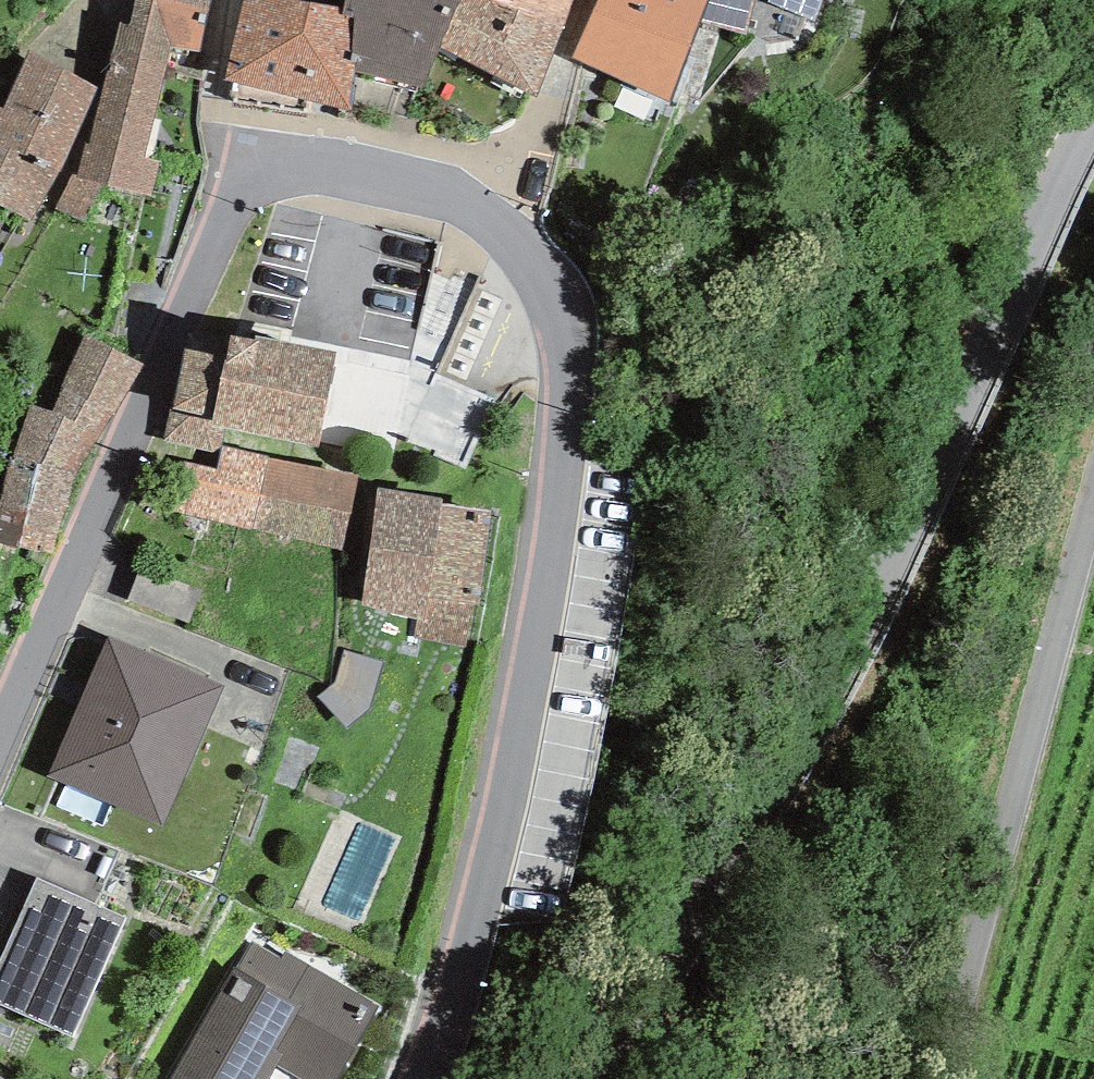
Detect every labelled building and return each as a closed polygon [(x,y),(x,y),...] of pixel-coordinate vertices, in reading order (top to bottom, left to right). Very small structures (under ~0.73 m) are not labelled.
[(130,26),(172,35),(170,46),(199,53),(208,10),(210,0),(136,0),(130,26)] [(292,0),(244,0),(225,80),(349,107),(353,71),(354,63),(349,62),(348,20),(342,18),(337,16),(338,8),(292,0)] [(342,18),(348,20),(349,62),(354,63),(353,71),(423,88),(442,47),(463,0),(346,0),(342,18)] [(566,25),(496,0),(463,0),(442,47),(537,96),(566,25)] [(574,0),(496,0),(566,25),(574,0)] [(572,59),(671,100),(699,24),(708,0),(599,0),(572,59)] [(699,24),(747,33),(755,0),(708,0),(699,24)] [(769,3),(816,21),(823,0),(770,0),(769,3)] [(160,161),(145,157),(170,46),(172,35),(130,26),(119,23),(90,145),(84,144),(77,175),(76,179),(101,184),(152,196),(160,161)] [(99,87),(29,53),(2,108),(0,107),(0,207),(32,223),(99,87)] [(83,222),(101,184),(76,179),(77,175),(73,173),(54,209),(83,222)] [(145,365),(83,335),(61,386),(64,388),(52,413),(99,437),(145,365)] [(255,341),(230,335),(225,357),(184,348),(164,441),(216,452),(222,425),(318,447),(339,354),(257,336),(255,341)] [(465,468),(496,401),(435,374),(404,441),(465,468)] [(75,475),(99,437),(52,413),(29,406),(13,456),(75,475)] [(252,531),(268,457),(222,447),(217,469),(169,459),(157,510),(206,521),(252,531)] [(75,475),(13,456),(0,502),(0,505),(63,517),(75,475)] [(358,477),(268,457),(252,531),(342,550),(358,477)] [(442,497),(378,488),(361,609),(416,617),(413,637),(469,645),(488,514),(440,507),(442,497)] [(63,517),(0,505),(0,543),(53,551),(63,517)] [(202,589),(138,564),(125,598),(189,623),(202,589)] [(164,826),(224,685),(108,635),(47,776),(164,826)] [(385,659),(343,649),(334,683),(318,698),(347,727),(371,707),(385,659)] [(37,878),(0,963),(0,1003),(74,1035),(125,916),(37,878)] [(285,951),(281,959),(252,942),(171,1078),(269,1078),(277,1065),(301,1078),(336,1078),(379,1006),(285,951)]
